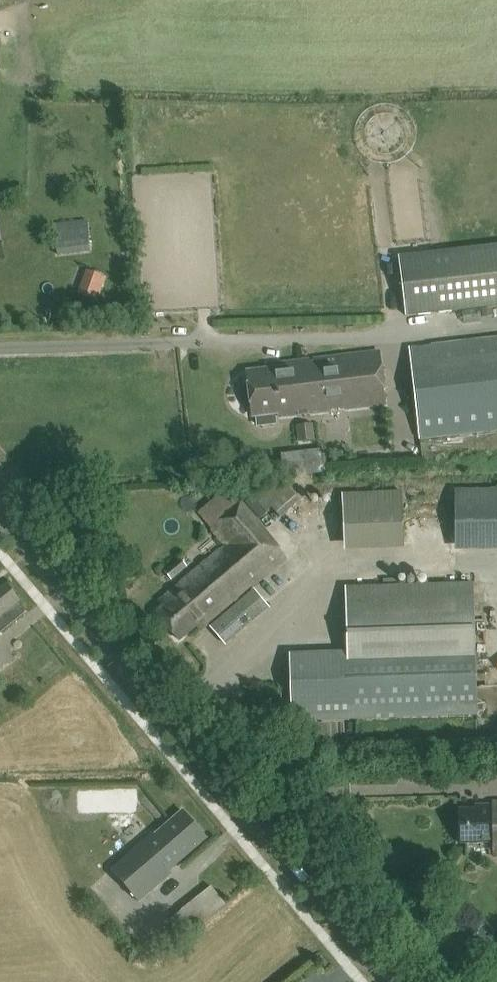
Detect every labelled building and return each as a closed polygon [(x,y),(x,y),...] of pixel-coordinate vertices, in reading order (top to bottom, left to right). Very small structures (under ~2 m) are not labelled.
[(90,252),(89,245),(87,220),(54,223),(58,255),(90,252)] [(406,316),(496,305),(496,245),(399,256),(406,316)] [(420,438),(496,429),(496,338),(410,347),(420,438)] [(279,417),(307,413),(307,415),(329,413),(329,409),(343,407),(344,410),(386,406),(380,351),(312,358),(313,361),(309,361),(309,359),(281,362),(281,367),(247,371),(252,415),(256,415),(257,425),(275,423),(274,413),(278,412),(279,417)] [(311,424),(298,425),(300,441),(313,439),(311,424)] [(280,517),(300,500),(287,485),(268,502),(280,517)] [(296,548),(254,497),(239,504),(226,488),(197,512),(225,546),(161,599),(165,604),(156,611),(179,638),(195,624),(200,630),(296,548)] [(455,538),(496,538),(496,490),(455,490),(455,538)] [(346,493),(348,542),(402,539),(400,491),(346,493)] [(164,571),(171,580),(188,567),(181,558),(164,571)] [(290,659),(291,718),(477,712),(473,583),(345,587),(347,656),(290,659)] [(26,610),(18,600),(5,584),(0,588),(0,631),(26,610)] [(269,608),(252,588),(209,625),(226,645),(269,608)] [(492,801),(492,808),(460,809),(461,843),(493,842),(493,856),(496,855),(496,801),(492,801)] [(171,873),(169,870),(206,838),(182,810),(155,834),(153,832),(111,868),(139,900),(171,873)] [(196,928),(225,904),(210,887),(181,910),(196,928)]
